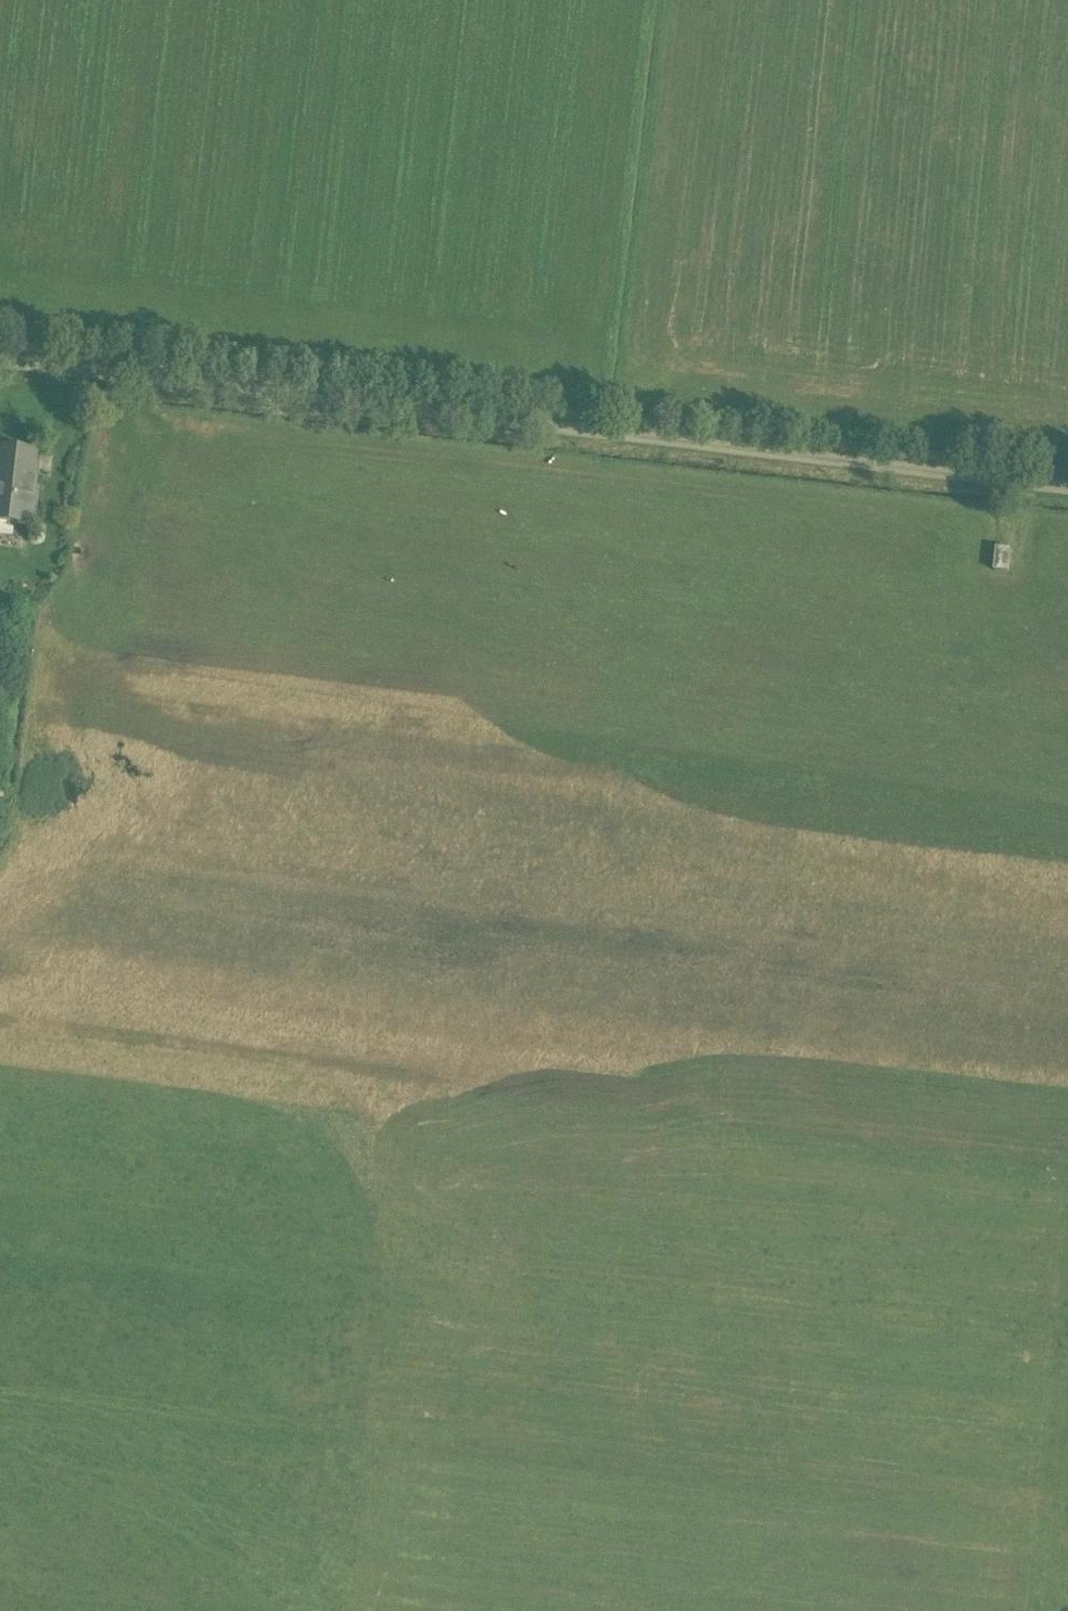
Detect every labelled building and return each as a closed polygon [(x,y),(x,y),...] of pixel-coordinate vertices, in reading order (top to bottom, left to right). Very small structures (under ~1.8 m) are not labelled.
[(35,528),(39,492),(36,492),(40,457),(1,452),(0,458),(0,524),(35,528)] [(1008,572),(1010,549),(995,548),(994,571),(1008,572)]
